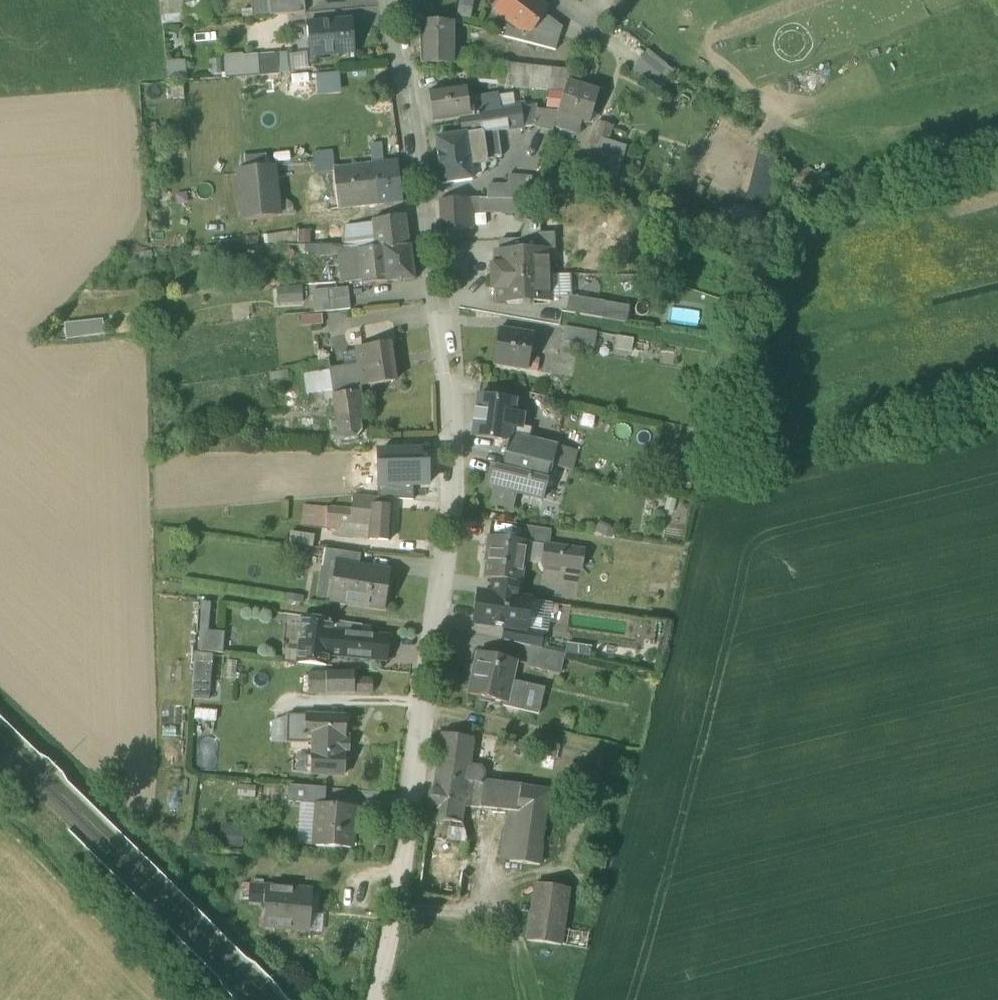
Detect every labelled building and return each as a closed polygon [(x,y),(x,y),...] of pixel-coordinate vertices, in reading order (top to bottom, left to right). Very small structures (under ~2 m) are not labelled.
[(172,0),(159,0),(159,11),(172,11),(172,0)] [(271,17),(302,14),(301,0),(269,0),(271,17)] [(467,10),(468,0),(457,0),(456,9),(467,10)] [(530,32),(544,14),(547,10),(534,0),(503,0),(495,11),(517,27),(519,29),(528,32),(530,32)] [(525,43),(555,51),(562,28),(544,14),(530,32),(528,32),(525,43)] [(307,25),(310,56),(354,52),(352,21),(307,25)] [(452,65),(452,62),(452,49),(452,23),(423,22),(423,21),(421,21),(420,65),(423,65),(423,64),(452,65)] [(504,38),(516,41),(518,34),(515,32),(507,25),(504,38)] [(519,29),(517,27),(515,32),(518,34),(516,41),(525,43),(528,32),(519,29)] [(472,50),(452,49),(452,62),(471,64),(472,50)] [(642,50),(633,66),(661,81),(670,65),(642,50)] [(279,54),(280,74),(292,73),(291,53),(279,54)] [(184,80),(184,59),(165,59),(166,80),(184,80)] [(570,71),(498,64),(497,86),(564,92),(566,84),(570,71)] [(339,71),(315,72),(316,93),(340,92),(339,71)] [(598,93),(566,84),(564,92),(557,113),(589,123),(598,93)] [(459,116),(470,114),(468,102),(466,86),(429,92),(433,122),(460,119),(459,116)] [(513,96),(498,98),(500,110),(514,108),(513,96)] [(498,98),(468,102),(470,114),(500,110),(498,98)] [(472,181),(472,177),(469,162),(484,160),(502,157),(498,132),(537,126),(534,105),(520,107),(514,108),(500,110),(470,114),(459,116),(460,119),(462,135),(435,139),(442,185),(472,181)] [(590,152),(604,156),(612,127),(599,123),(590,152)] [(778,157),(759,152),(746,203),(766,208),(778,157)] [(314,161),(315,174),(333,172),(332,169),(334,168),(333,159),(314,161)] [(336,201),(337,209),(402,201),(397,160),(334,168),(332,169),(333,172),(334,186),(336,201)] [(485,169),(484,160),(469,162),(472,177),(479,176),(480,176),(485,169)] [(238,170),(244,220),(279,216),(273,166),(238,170)] [(545,182),(581,199),(586,190),(549,172),(545,182)] [(508,186),(507,199),(532,202),(537,203),(539,179),(509,176),(508,186)] [(490,199),(507,199),(508,186),(488,187),(488,199),(490,199)] [(473,229),(472,211),(471,199),(439,200),(441,230),(473,229)] [(488,199),(479,199),(479,211),(491,211),(490,199),(488,199)] [(526,220),(532,202),(507,199),(490,199),(491,211),(516,211),(515,218),(526,220)] [(311,204),(312,212),(337,209),(336,201),(311,204)] [(374,226),(377,247),(384,246),(384,249),(409,247),(405,215),(373,219),(374,226)] [(547,252),(547,253),(555,252),(554,233),(540,234),(540,224),(526,221),(520,240),(500,240),(500,253),(547,252)] [(359,248),(360,249),(377,247),(374,226),(370,226),(369,224),(354,225),(355,237),(357,248),(359,248)] [(328,243),(344,243),(345,227),(329,226),(328,243)] [(320,259),(339,260),(338,252),(339,247),(331,247),(321,246),(320,259)] [(377,247),(360,249),(364,281),(364,283),(388,282),(384,249),(384,246),(377,247)] [(409,247),(384,249),(388,282),(413,280),(409,247)] [(342,283),(364,281),(360,249),(338,252),(339,260),(342,283)] [(491,271),(491,278),(548,276),(547,253),(547,252),(500,253),(496,254),(497,266),(496,266),(491,271)] [(549,300),(548,276),(491,278),(491,285),(496,290),(498,290),(498,302),(518,301),(518,302),(523,306),(529,306),(532,302),(532,301),(549,300)] [(300,286),(275,286),(276,302),(301,301),(300,286)] [(327,290),(330,312),(351,310),(348,288),(327,290)] [(312,291),(314,313),(330,312),(327,290),(312,291)] [(567,312),(602,318),(605,302),(569,296),(567,312)] [(301,317),(302,327),(322,325),(321,315),(301,317)] [(62,322),(64,338),(103,332),(100,316),(62,322)] [(558,340),(585,345),(587,331),(560,326),(558,340)] [(494,364),(528,370),(530,356),(534,334),(499,329),(494,364)] [(615,347),(643,352),(645,340),(617,336),(615,347)] [(357,350),(356,351),(358,365),(361,386),(396,381),(391,344),(357,349),(357,350)] [(342,352),(344,367),(358,365),(356,351),(342,352)] [(545,358),(530,356),(528,370),(543,372),(545,358)] [(332,389),(333,395),(361,391),(362,391),(361,386),(358,365),(344,367),(329,369),(332,389)] [(306,393),(332,389),(329,369),(303,373),(306,393)] [(364,421),(361,391),(333,395),(340,441),(357,438),(361,433),(360,422),(364,421)] [(473,436),(508,440),(509,440),(510,434),(514,401),(478,396),(473,436)] [(504,454),(506,455),(551,466),(552,467),(558,446),(510,434),(509,440),(508,440),(504,454)] [(377,452),(377,486),(377,487),(412,486),(428,486),(427,465),(422,465),(421,451),(377,452)] [(542,500),(551,466),(506,455),(502,470),(495,469),(490,471),(487,486),(494,488),(490,503),(512,509),(516,493),(542,500)] [(375,498),(379,498),(413,500),(412,486),(377,487),(377,486),(375,486),(375,498)] [(341,522),(370,525),(370,507),(379,507),(379,498),(375,498),(353,496),(352,509),(328,507),(326,527),(340,528),(341,522)] [(391,507),(379,507),(370,507),(370,525),(369,538),(369,540),(391,540),(391,507)] [(339,535),(369,538),(370,525),(341,522),(340,528),(339,535)] [(526,542),(549,544),(551,529),(528,526),(526,542)] [(289,544),(313,547),(315,535),(291,532),(289,544)] [(486,579),(494,580),(520,584),(526,542),(489,537),(487,548),(490,548),(486,579)] [(543,564),(580,570),(583,551),(545,546),(543,564)] [(322,568),(334,570),(335,563),(359,566),(361,554),(326,549),(322,568)] [(335,563),(334,570),(329,601),(385,610),(391,572),(359,566),(335,563)] [(317,599),(329,601),(334,570),(322,568),(317,599)] [(518,599),(520,584),(494,580),(492,596),(518,599)] [(528,601),(518,599),(492,596),(481,594),(476,623),(506,627),(524,630),(524,628),(528,601)] [(221,650),(222,630),(207,630),(208,601),(196,600),(196,650),(221,650)] [(386,637),(360,635),(329,632),(331,621),(303,616),(297,663),(326,666),(327,655),(356,658),(356,657),(384,660),(383,660),(384,661),(386,661),(389,637),(387,637),(386,637)] [(361,626),(331,621),(329,632),(360,635),(361,626)] [(504,641),(530,647),(539,649),(542,631),(524,628),(524,630),(506,627),(504,641)] [(563,653),(586,656),(587,645),(564,643),(563,653)] [(564,655),(539,649),(530,647),(526,665),(560,673),(564,655)] [(471,695),(504,702),(506,703),(511,679),(515,660),(480,652),(471,695)] [(190,697),(208,697),(208,660),(190,660),(190,697)] [(354,671),(326,672),(327,693),(355,692),(355,677),(354,671)] [(309,693),(327,693),(326,672),(308,673),(309,693)] [(355,677),(355,692),(373,691),(373,676),(355,677)] [(529,683),(511,679),(506,703),(504,702),(503,706),(523,710),(529,683)] [(539,713),(545,687),(529,683),(523,710),(539,713)] [(191,726),(217,728),(218,717),(192,715),(191,726)] [(272,741),(288,741),(288,715),(273,722),(272,741)] [(305,742),(305,737),(306,715),(288,715),(288,741),(305,742)] [(319,716),(306,715),(305,737),(314,737),(346,737),(346,735),(346,715),(319,715),(319,716)] [(461,821),(464,801),(469,764),(473,737),(441,733),(430,817),(461,821)] [(350,735),(346,735),(346,737),(314,737),(314,752),(312,752),(312,773),(346,773),(346,754),(350,754),(350,735)] [(479,766),(469,764),(464,801),(470,802),(469,806),(484,808),(488,782),(482,781),(483,772),(479,766)] [(484,808),(516,813),(520,787),(488,782),(484,808)] [(319,804),(325,804),(326,788),(289,785),(289,802),(319,804)] [(550,791),(520,787),(516,813),(509,862),(540,866),(550,791)] [(316,847),(350,849),(354,806),(325,804),(319,804),(316,847)] [(419,895),(459,900),(467,842),(461,821),(430,817),(419,895)] [(526,941),(560,946),(569,888),(534,884),(526,941)] [(264,927),(309,930),(312,890),(251,886),(250,902),(265,903),(264,927)]
